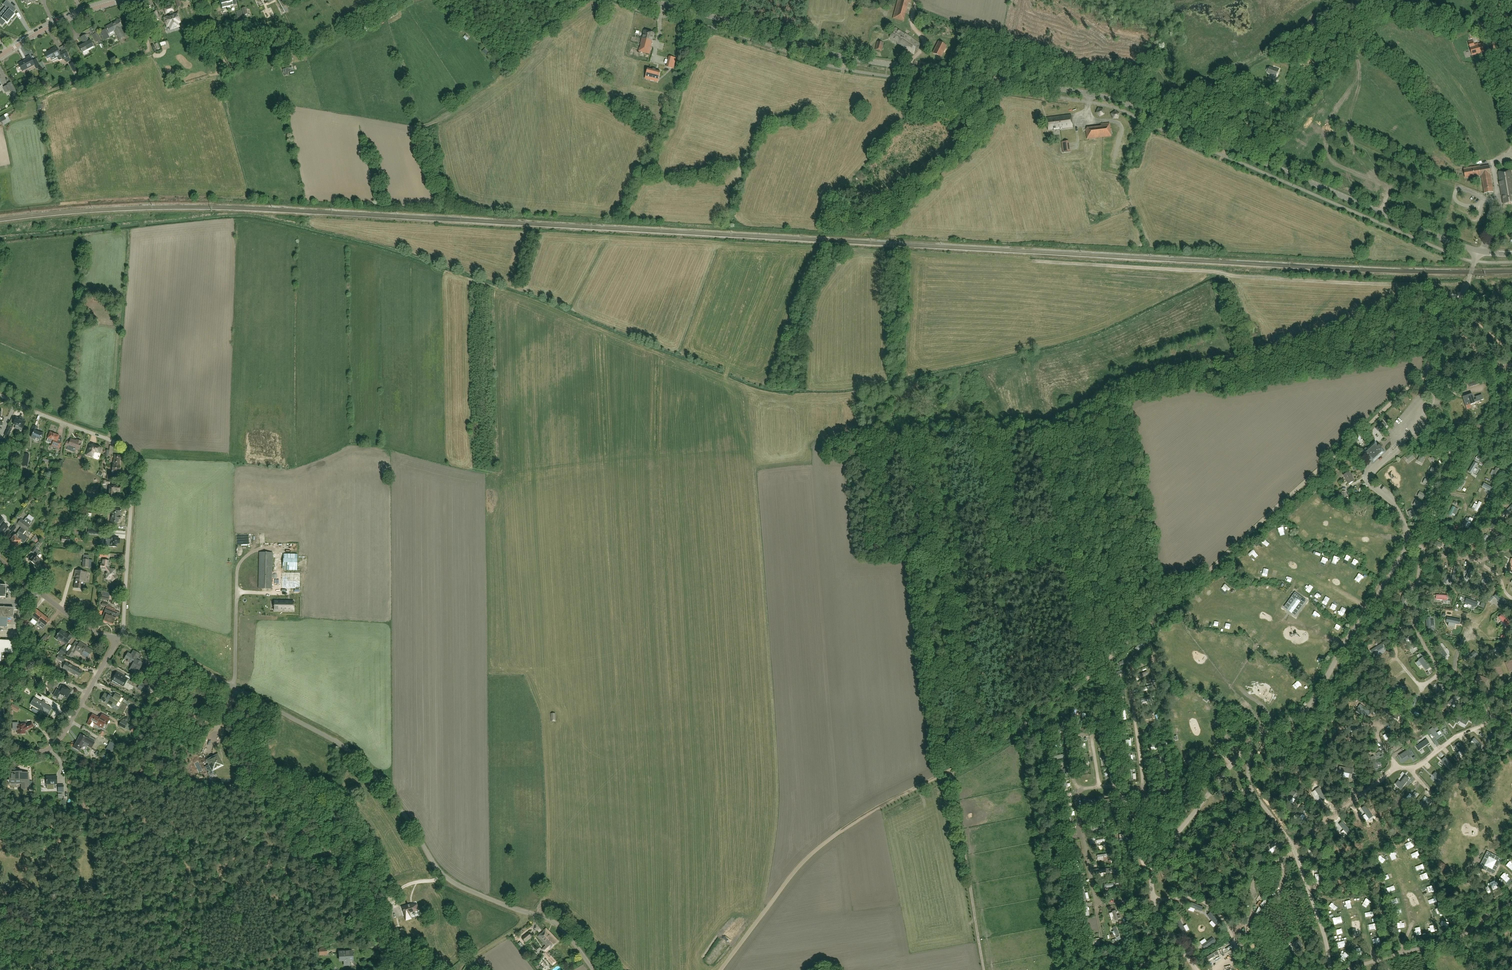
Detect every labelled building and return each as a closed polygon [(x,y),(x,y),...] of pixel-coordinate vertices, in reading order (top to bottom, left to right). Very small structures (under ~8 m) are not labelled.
[(222,8),(233,5),(233,4),(236,3),(235,0),(220,0),(222,8)] [(893,18),(903,21),(908,3),(910,3),(911,0),(898,0),(893,18)] [(2,26),(6,22),(7,23),(15,14),(14,13),(16,9),(6,1),(3,4),(6,6),(5,6),(0,13),(0,24),(2,26)] [(167,27),(169,26),(170,29),(179,26),(178,23),(180,22),(177,14),(174,15),(173,11),(172,6),(164,9),(166,13),(168,13),(170,16),(164,18),(167,27)] [(150,13),(154,24),(160,22),(156,11),(150,13)] [(119,40),(127,35),(125,32),(124,33),(121,28),(122,27),(119,20),(106,27),(107,29),(100,32),(103,38),(108,35),(108,34),(109,33),(109,34),(115,31),(119,40)] [(890,37),(898,42),(897,43),(914,54),(921,44),(904,33),(903,34),(896,29),(890,37)] [(654,33),(644,31),(639,51),(649,54),(651,47),(650,47),(654,33)] [(100,40),(98,37),(96,33),(93,34),(92,35),(96,43),(100,40)] [(84,44),(79,47),(82,53),(94,47),(91,41),(89,42),(86,35),(81,38),(84,44)] [(882,52),(884,43),(877,41),(875,50),(882,52)] [(933,53),(940,57),(946,46),(939,42),(933,53)] [(1468,44),(1470,49),(1471,55),(1483,52),(1481,46),(1476,47),(1476,46),(1473,47),(1472,43),(1468,44)] [(53,49),(47,52),(44,54),(47,59),(50,57),(52,60),(57,57),(58,60),(59,60),(60,60),(63,59),(63,60),(65,59),(69,57),(65,50),(65,49),(62,51),(59,52),(56,47),(53,48),(53,49)] [(282,50),(272,52),(274,58),(283,56),(282,50)] [(40,67),(35,59),(32,61),(30,56),(26,58),(27,59),(19,64),(22,71),(35,65),(37,69),(40,67)] [(669,57),(667,67),(667,66),(667,67),(673,68),(676,58),(669,57)] [(1267,73),(1276,77),(1279,70),(1270,67),(1267,73)] [(648,69),(645,79),(657,82),(660,72),(655,71),(656,69),(653,68),(653,70),(648,69)] [(11,82),(9,83),(7,84),(8,85),(4,87),(7,92),(11,90),(13,94),(16,92),(11,82)] [(1070,114),(1047,118),(1048,130),(1072,127),(1070,114)] [(1086,128),(1087,139),(1111,136),(1110,123),(1100,124),(1101,126),(1086,128)] [(1061,142),(1063,153),(1070,152),(1069,141),(1061,142)] [(1472,167),(1474,177),(1482,175),(1485,193),(1493,192),(1488,166),(1480,167),(1480,166),(1472,167)] [(1474,177),(1472,167),(1464,169),(1466,178),(1474,177)] [(1502,194),(1511,192),(1511,182),(1510,171),(1498,173),(1502,194)] [(1502,194),(1502,196),(1503,196),(1504,203),(1511,202),(1511,192),(1502,194)] [(1475,403),(1472,394),(1463,397),(1467,410),(1467,409),(1471,408),(1472,409),(1471,405),(1475,403)] [(19,419),(16,418),(13,424),(16,425),(15,428),(22,431),(23,429),(26,422),(23,421),(23,419),(20,418),(19,419)] [(1387,425),(1383,422),(1376,429),(1379,432),(1387,425)] [(31,431),(33,432),(31,438),(40,441),(41,437),(42,437),(44,433),(40,432),(39,433),(35,431),(37,427),(33,425),(31,431)] [(59,450),(61,443),(57,442),(59,437),(59,436),(50,432),(48,438),(47,442),(51,444),(50,446),(54,448),(59,450)] [(72,452),(73,448),(79,450),(82,442),(77,440),(76,441),(71,439),(70,442),(67,441),(65,446),(68,447),(67,450),(72,452)] [(1365,452),(1374,461),(1383,452),(1375,443),(1365,452)] [(92,458),(94,451),(100,453),(102,448),(92,445),(92,446),(90,445),(86,456),(92,458)] [(112,476),(119,476),(120,466),(119,466),(120,461),(121,461),(122,456),(114,455),(113,466),(113,465),(112,476)] [(1497,480),(1502,472),(1498,470),(1494,478),(1497,480)] [(1355,481),(1350,472),(1343,475),(1348,484),(1355,481)] [(111,486),(110,486),(109,497),(114,497),(114,491),(120,492),(120,487),(118,487),(119,484),(112,484),(111,486)] [(1480,503),(1476,512),(1480,514),(1485,505),(1480,503)] [(1451,518),(1454,519),(1455,517),(1458,518),(1460,511),(1455,509),(1451,518)] [(115,513),(115,510),(111,510),(111,513),(111,522),(118,522),(119,516),(120,516),(121,513),(115,513)] [(9,543),(12,545),(12,546),(15,548),(15,547),(16,547),(20,541),(24,544),(28,538),(23,534),(26,531),(30,526),(29,525),(24,521),(21,519),(18,516),(14,522),(18,525),(22,527),(16,535),(15,535),(9,543)] [(2,536),(8,527),(4,524),(3,523),(5,521),(0,517),(0,535),(2,536)] [(278,531),(278,547),(288,547),(288,531),(278,531)] [(1479,543),(1482,545),(1489,536),(1486,534),(1479,543)] [(117,539),(117,538),(112,538),(112,540),(106,539),(105,546),(111,547),(117,547),(117,543),(119,544),(120,539),(117,539)] [(40,552),(36,549),(40,544),(38,542),(34,548),(31,551),(35,554),(30,560),(35,564),(36,563),(38,565),(42,561),(39,559),(40,558),(37,556),(40,552)] [(1254,551),(1250,555),(1252,558),(1254,556),(1257,559),(1260,556),(1254,551)] [(272,589),(272,553),(259,552),(259,588),(272,589)] [(297,570),(297,566),(302,566),(302,561),(297,560),(297,554),(275,554),(275,570),(297,570)] [(1249,567),(1252,563),(1247,558),(1243,562),(1249,567)] [(92,568),(93,560),(83,559),(82,568),(92,568)] [(101,564),(101,567),(100,570),(107,571),(106,579),(111,580),(113,582),(117,578),(115,575),(115,570),(110,569),(108,566),(109,561),(103,560),(102,564),(101,564)] [(1352,569),(1357,572),(1360,564),(1355,562),(1352,569)] [(76,577),(74,588),(83,589),(84,582),(86,582),(87,572),(75,570),(74,577),(76,577)] [(1229,594),(1233,590),(1227,585),(1224,588),(1229,594)] [(1320,601),(1324,596),(1319,591),(1315,597),(1320,601)] [(1295,615),(1306,601),(1295,593),(1284,607),(1295,615)] [(1478,602),(1466,598),(1465,602),(1476,606),(1478,602)] [(279,601),(278,611),(288,611),(288,610),(294,610),(294,602),(288,601),(279,601)] [(7,618),(13,618),(14,608),(0,607),(0,617),(7,618)] [(103,616),(105,617),(103,622),(113,626),(116,617),(118,618),(120,614),(106,608),(103,616)] [(36,624),(43,615),(37,610),(32,615),(31,617),(37,622),(36,624)] [(1503,613),(1498,617),(1506,628),(1510,624),(1503,613)] [(50,620),(43,615),(36,624),(43,629),(46,626),(50,620)] [(18,623),(9,631),(12,634),(21,626),(18,623)] [(1339,628),(1335,632),(1340,637),(1344,632),(1339,628)] [(58,641),(60,639),(67,644),(72,637),(67,633),(67,634),(61,630),(56,636),(55,639),(58,641)] [(1,664),(1,658),(2,653),(13,653),(14,641),(0,640),(0,664),(1,664)] [(73,645),(67,655),(71,658),(76,650),(82,654),(82,655),(87,658),(92,651),(85,646),(80,643),(77,647),(73,645)] [(1247,655),(1246,653),(1250,649),(1245,644),(1240,649),(1241,651),(1239,653),(1244,658),(1247,655)] [(1322,652),(1328,655),(1332,649),(1325,646),(1322,652)] [(57,654),(63,656),(67,651),(62,647),(57,654)] [(128,662),(132,664),(129,670),(137,674),(144,662),(138,658),(140,654),(133,650),(131,654),(128,653),(124,659),(127,661),(127,662),(128,662)] [(31,666),(32,667),(34,664),(30,660),(25,665),(29,668),(31,666)] [(82,672),(66,662),(63,668),(75,675),(75,674),(79,676),(82,672)] [(128,679),(117,672),(112,680),(123,686),(128,679)] [(145,685),(133,678),(131,682),(139,686),(137,689),(144,692),(148,687),(145,685)] [(60,694),(67,698),(71,691),(61,685),(58,690),(57,689),(54,694),(58,696),(60,694)] [(115,694),(113,698),(105,693),(101,700),(111,706),(112,704),(116,706),(118,701),(119,702),(121,697),(115,694)] [(34,698),(30,704),(48,715),(52,708),(45,704),(46,702),(43,700),(42,702),(34,698)] [(136,707),(138,704),(129,699),(127,702),(136,707)] [(10,708),(12,709),(17,712),(20,708),(15,705),(12,704),(10,708)] [(1205,705),(1202,710),(1208,713),(1211,708),(1205,705)] [(89,721),(87,724),(93,727),(95,724),(102,728),(108,718),(102,714),(100,718),(98,717),(92,714),(89,721)] [(118,726),(124,729),(128,723),(121,720),(118,726)] [(32,723),(26,726),(25,724),(17,724),(17,726),(18,726),(18,734),(25,734),(25,730),(33,727),(32,723)] [(73,748),(79,751),(83,745),(87,747),(88,746),(91,748),(95,743),(87,738),(81,734),(73,748)] [(210,765),(205,767),(210,776),(213,774),(214,773),(213,771),(223,766),(218,755),(207,760),(210,765)] [(29,788),(29,782),(28,782),(28,778),(29,778),(29,773),(22,773),(22,772),(9,772),(10,780),(14,780),(14,781),(21,783),(21,788),(29,788)] [(57,776),(46,777),(47,789),(54,789),(53,784),(57,784),(57,776)] [(1488,852),(1480,868),(1494,875),(1502,859),(1488,852)] [(1413,867),(1419,864),(1416,858),(1410,861),(1413,867)] [(423,917),(418,902),(403,907),(408,922),(423,917)] [(1120,917),(1116,918),(1118,927),(1125,925),(1124,920),(1121,921),(1120,917)] [(399,937),(405,936),(403,928),(401,928),(398,929),(397,931),(398,935),(399,937)] [(558,941),(546,928),(538,937),(546,946),(542,950),(546,953),(558,941)] [(1296,948),(1298,950),(1303,946),(1299,940),(1294,944),(1297,948),(1296,948)] [(344,962),(344,965),(349,965),(349,960),(352,960),(352,956),(353,956),(353,951),(349,952),(347,952),(339,952),(340,962),(344,962)] [(1456,954),(1451,957),(1454,963),(1459,960),(1456,954)] [(551,956),(546,960),(550,964),(549,964),(551,966),(557,962),(551,956)]
